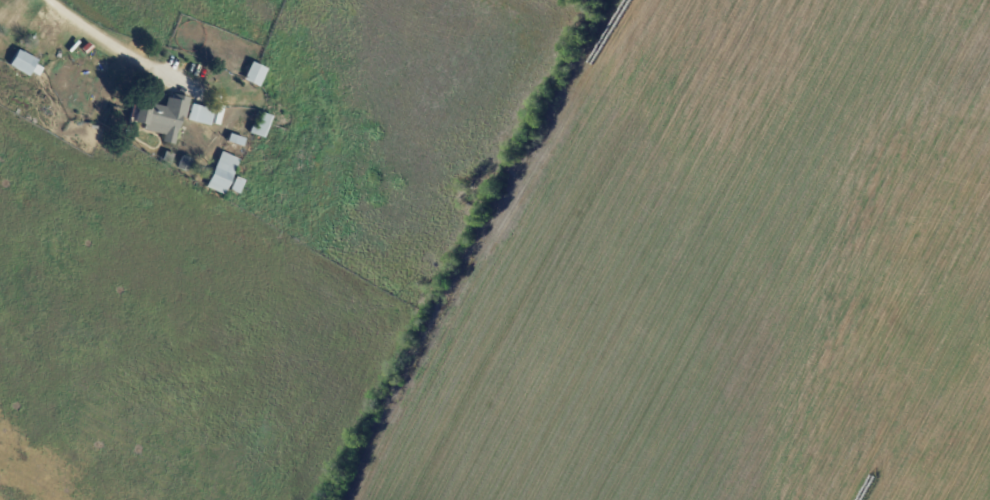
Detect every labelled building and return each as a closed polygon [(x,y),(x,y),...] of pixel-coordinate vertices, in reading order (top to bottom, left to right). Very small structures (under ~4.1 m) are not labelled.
[(25,54),(38,62),(28,78),(9,66),(18,51),(23,54),(23,53),(25,54)] [(251,64),(267,71),(259,88),(244,81),(251,64)] [(173,96),(190,100),(185,119),(181,118),(175,146),(163,143),(165,136),(145,132),(145,128),(133,125),(137,102),(165,108),(167,99),(172,100),(173,96)] [(189,116),(192,106),(214,111),(210,127),(187,122),(189,116)] [(249,134),(252,128),(256,129),(262,114),(272,118),(264,140),(249,134)] [(234,137),(245,140),(242,149),(227,143),(230,135),(234,137)] [(165,153),(174,156),(171,165),(162,162),(165,153)] [(207,186),(222,153),(240,161),(224,197),(206,189),(207,186)] [(183,157),(193,161),(187,174),(178,170),(183,157)] [(236,179),(244,183),(239,196),(230,192),(236,179)]
